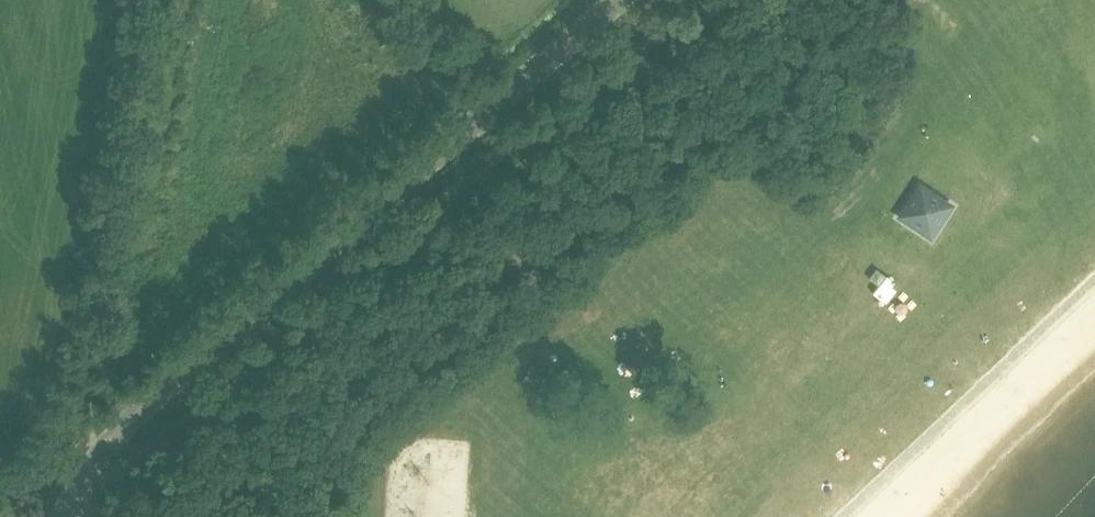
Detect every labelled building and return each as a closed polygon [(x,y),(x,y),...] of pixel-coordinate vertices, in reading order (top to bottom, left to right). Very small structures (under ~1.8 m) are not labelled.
[(921,187),(902,216),(931,235),(950,206),(921,187)]
